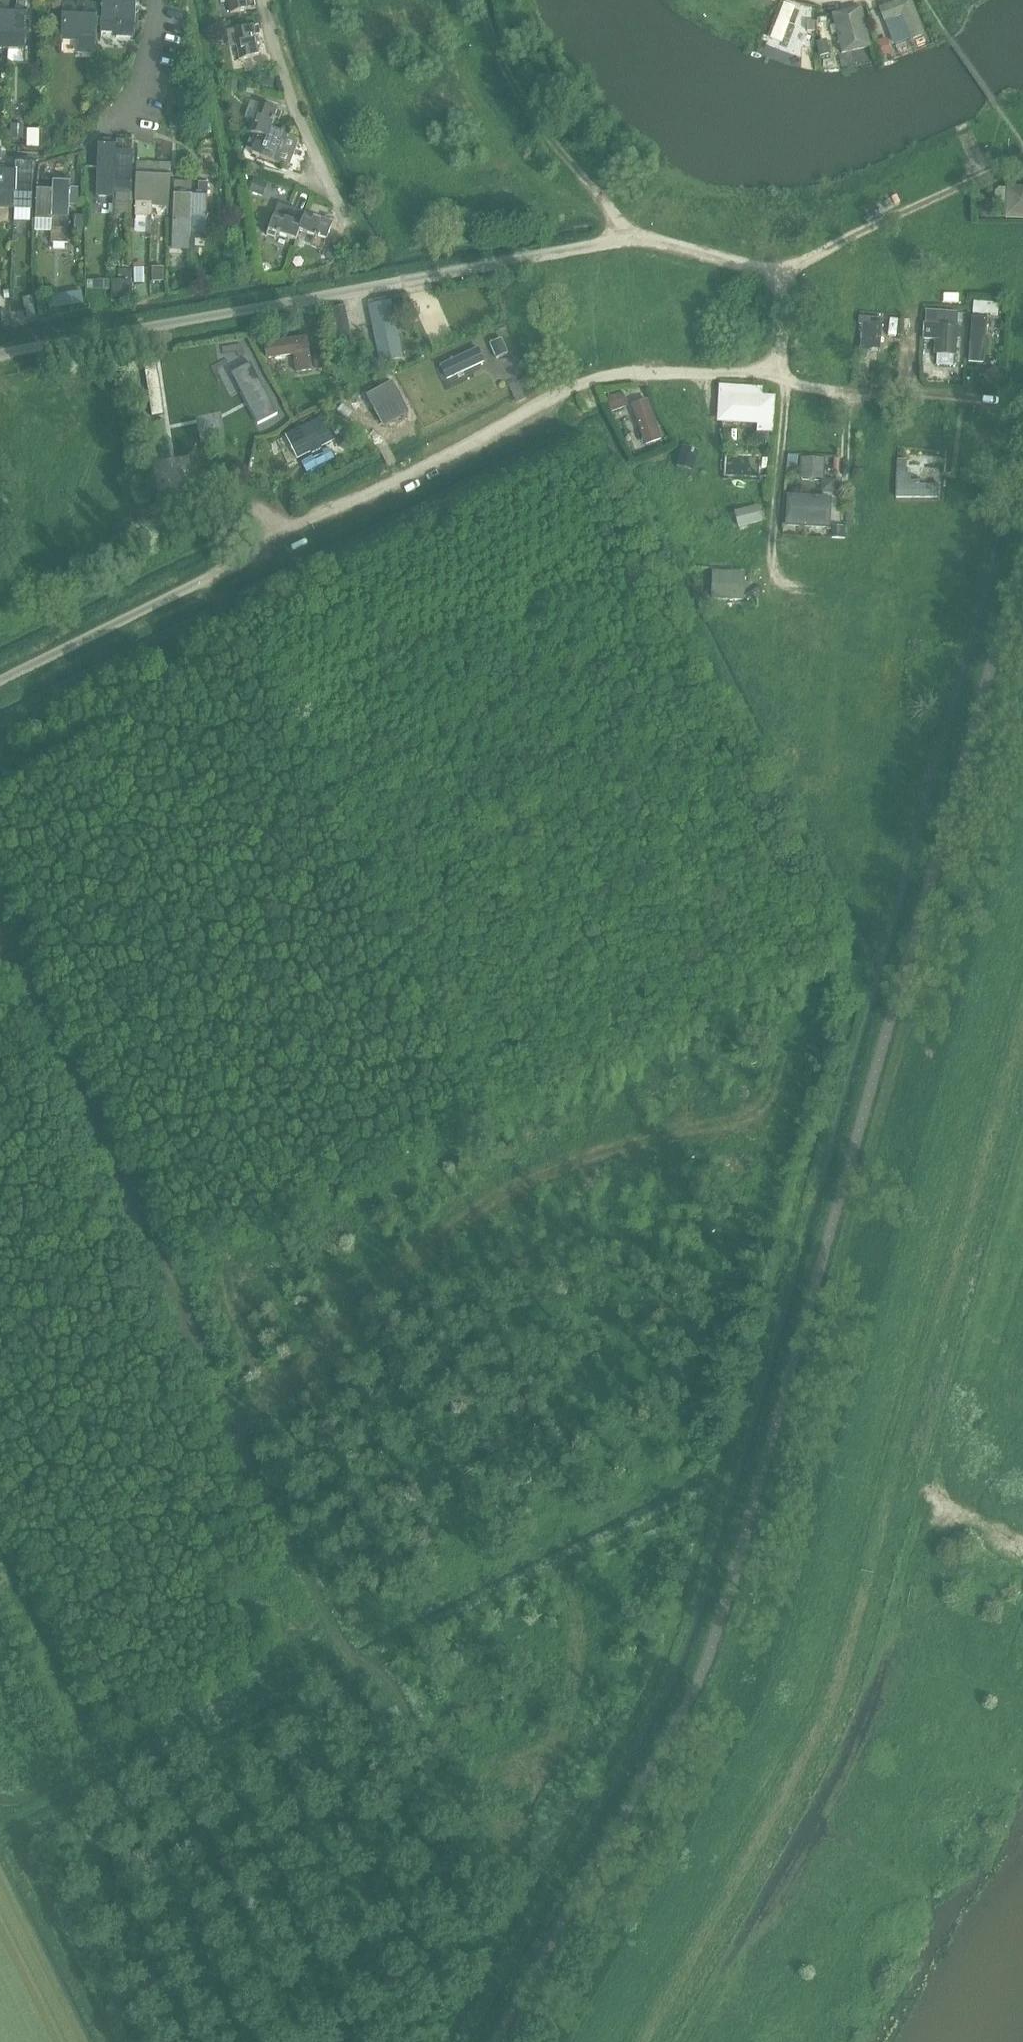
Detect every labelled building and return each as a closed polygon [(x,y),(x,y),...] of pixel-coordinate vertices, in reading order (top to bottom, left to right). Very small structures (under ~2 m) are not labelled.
[(9,47),(9,39),(10,10),(10,0),(0,0),(0,47),(9,47)] [(117,28),(119,0),(102,0),(101,27),(117,28)] [(117,28),(117,38),(134,39),(135,0),(119,0),(117,28)] [(250,10),(248,0),(229,0),(231,14),(250,10)] [(879,8),(884,22),(886,21),(894,43),(923,33),(911,0),(901,0),(879,8)] [(62,40),(78,41),(79,12),(72,11),(72,4),(64,3),(62,40)] [(79,12),(78,41),(78,53),(93,54),(93,42),(95,5),(86,4),(85,12),(79,12)] [(797,9),(784,4),(770,41),(782,46),(797,9)] [(861,8),(832,15),(841,54),(870,47),(861,8)] [(9,39),(9,47),(24,48),(24,40),(25,10),(10,10),(9,39)] [(225,26),(218,27),(220,36),(227,35),(225,26)] [(240,60),(258,57),(253,28),(235,31),(240,60)] [(887,38),(874,42),(878,57),(891,54),(887,38)] [(826,40),(817,43),(820,57),(830,54),(826,40)] [(263,75),(261,86),(273,89),(276,78),(263,75)] [(229,79),(227,88),(235,91),(238,82),(229,79)] [(249,133),(265,139),(266,139),(269,130),(270,130),(276,111),(259,105),(249,133)] [(10,125),(9,138),(21,139),(22,125),(10,125)] [(47,127),(43,142),(57,145),(61,131),(47,127)] [(255,143),(251,155),(259,158),(277,164),(289,168),(299,141),(286,136),(270,130),(269,130),(266,139),(265,139),(263,146),(255,143)] [(98,183),(98,194),(113,195),(114,189),(114,184),(115,153),(115,140),(100,139),(100,144),(100,148),(98,183)] [(114,184),(114,189),(131,190),(131,184),(132,149),(132,141),(115,140),(115,153),(114,184)] [(15,168),(14,198),(15,198),(14,206),(29,206),(29,198),(31,161),(15,160),(15,168)] [(247,162),(244,170),(257,175),(260,167),(247,162)] [(14,206),(15,198),(14,198),(15,168),(0,168),(0,205),(14,206)] [(137,172),(136,202),(135,216),(152,217),(152,203),(153,173),(137,172)] [(153,173),(152,203),(168,203),(169,174),(153,173)] [(252,180),(248,192),(261,197),(266,185),(252,180)] [(38,181),(36,215),(36,219),(51,220),(52,220),(53,182),(38,181)] [(52,220),(51,220),(51,242),(68,243),(68,216),(69,183),(53,182),(52,220)] [(175,184),(173,233),(172,249),(189,249),(189,234),(191,193),(184,192),(184,185),(175,184)] [(191,193),(189,234),(206,234),(207,186),(198,185),(197,193),(191,193)] [(1004,187),(1003,219),(1022,220),(1022,188),(1004,187)] [(295,241),(299,231),(298,231),(301,223),(304,214),(277,205),(268,231),(295,241)] [(298,231),(299,231),(326,241),(333,221),(305,212),(304,214),(301,223),(298,231)] [(75,216),(74,231),(83,231),(84,216),(75,216)] [(329,249),(326,258),(334,261),(336,251),(329,249)] [(226,256),(224,266),(234,268),(236,258),(226,256)] [(163,267),(151,268),(152,281),(163,281),(163,267)] [(109,281),(98,282),(98,290),(109,290),(109,281)] [(126,281),(112,281),(112,294),(126,293),(126,281)] [(65,293),(48,296),(50,309),(67,306),(65,293)] [(32,296),(23,298),(25,309),(34,307),(32,296)] [(974,302),(973,314),(985,315),(998,316),(999,305),(986,304),(974,302)] [(367,310),(377,368),(401,364),(391,306),(367,310)] [(957,313),(925,312),(923,340),(934,340),(933,355),(955,356),(957,313)] [(336,350),(351,347),(345,313),(330,316),(336,350)] [(883,319),(859,317),(858,325),(863,325),(860,351),(870,352),(871,349),(879,350),(883,319)] [(987,319),(971,318),(968,362),(983,363),(987,319)] [(264,343),(267,359),(293,356),(295,365),(296,373),(311,371),(310,365),(307,338),(264,343)] [(502,338),(490,343),(496,358),(508,353),(502,338)] [(478,365),(484,362),(478,348),(441,365),(439,366),(446,380),(478,365)] [(323,354),(316,355),(317,364),(325,363),(323,354)] [(152,360),(139,361),(145,411),(158,409),(152,360)] [(277,409),(251,360),(235,368),(261,418),(277,409)] [(996,367),(984,375),(991,386),(1003,378),(996,367)] [(365,396),(382,426),(405,414),(388,383),(365,396)] [(763,388),(719,385),(716,422),(757,425),(757,432),(772,433),(775,397),(762,396),(763,388)] [(623,393),(608,399),(613,411),(628,405),(623,393)] [(648,399),(640,402),(631,405),(640,433),(644,446),(662,440),(648,399)] [(328,438),(319,418),(280,437),(273,456),(289,446),(294,455),(328,438)] [(341,432),(334,442),(348,452),(355,442),(341,432)] [(760,434),(760,443),(770,444),(770,434),(760,434)] [(676,466),(693,471),(699,452),(681,447),(676,466)] [(789,456),(788,469),(798,470),(799,457),(789,456)] [(802,459),(801,480),(825,481),(826,460),(802,459)] [(906,461),(896,461),(895,499),(937,500),(938,486),(920,485),(920,481),(910,481),(910,475),(906,475),(906,461)] [(830,498),(786,496),(785,527),(829,529),(830,498)] [(761,521),(757,506),(734,512),(738,527),(761,521)] [(831,527),(831,538),(842,539),(843,528),(831,527)] [(745,574),(712,572),(710,599),(743,601),(745,574)]
